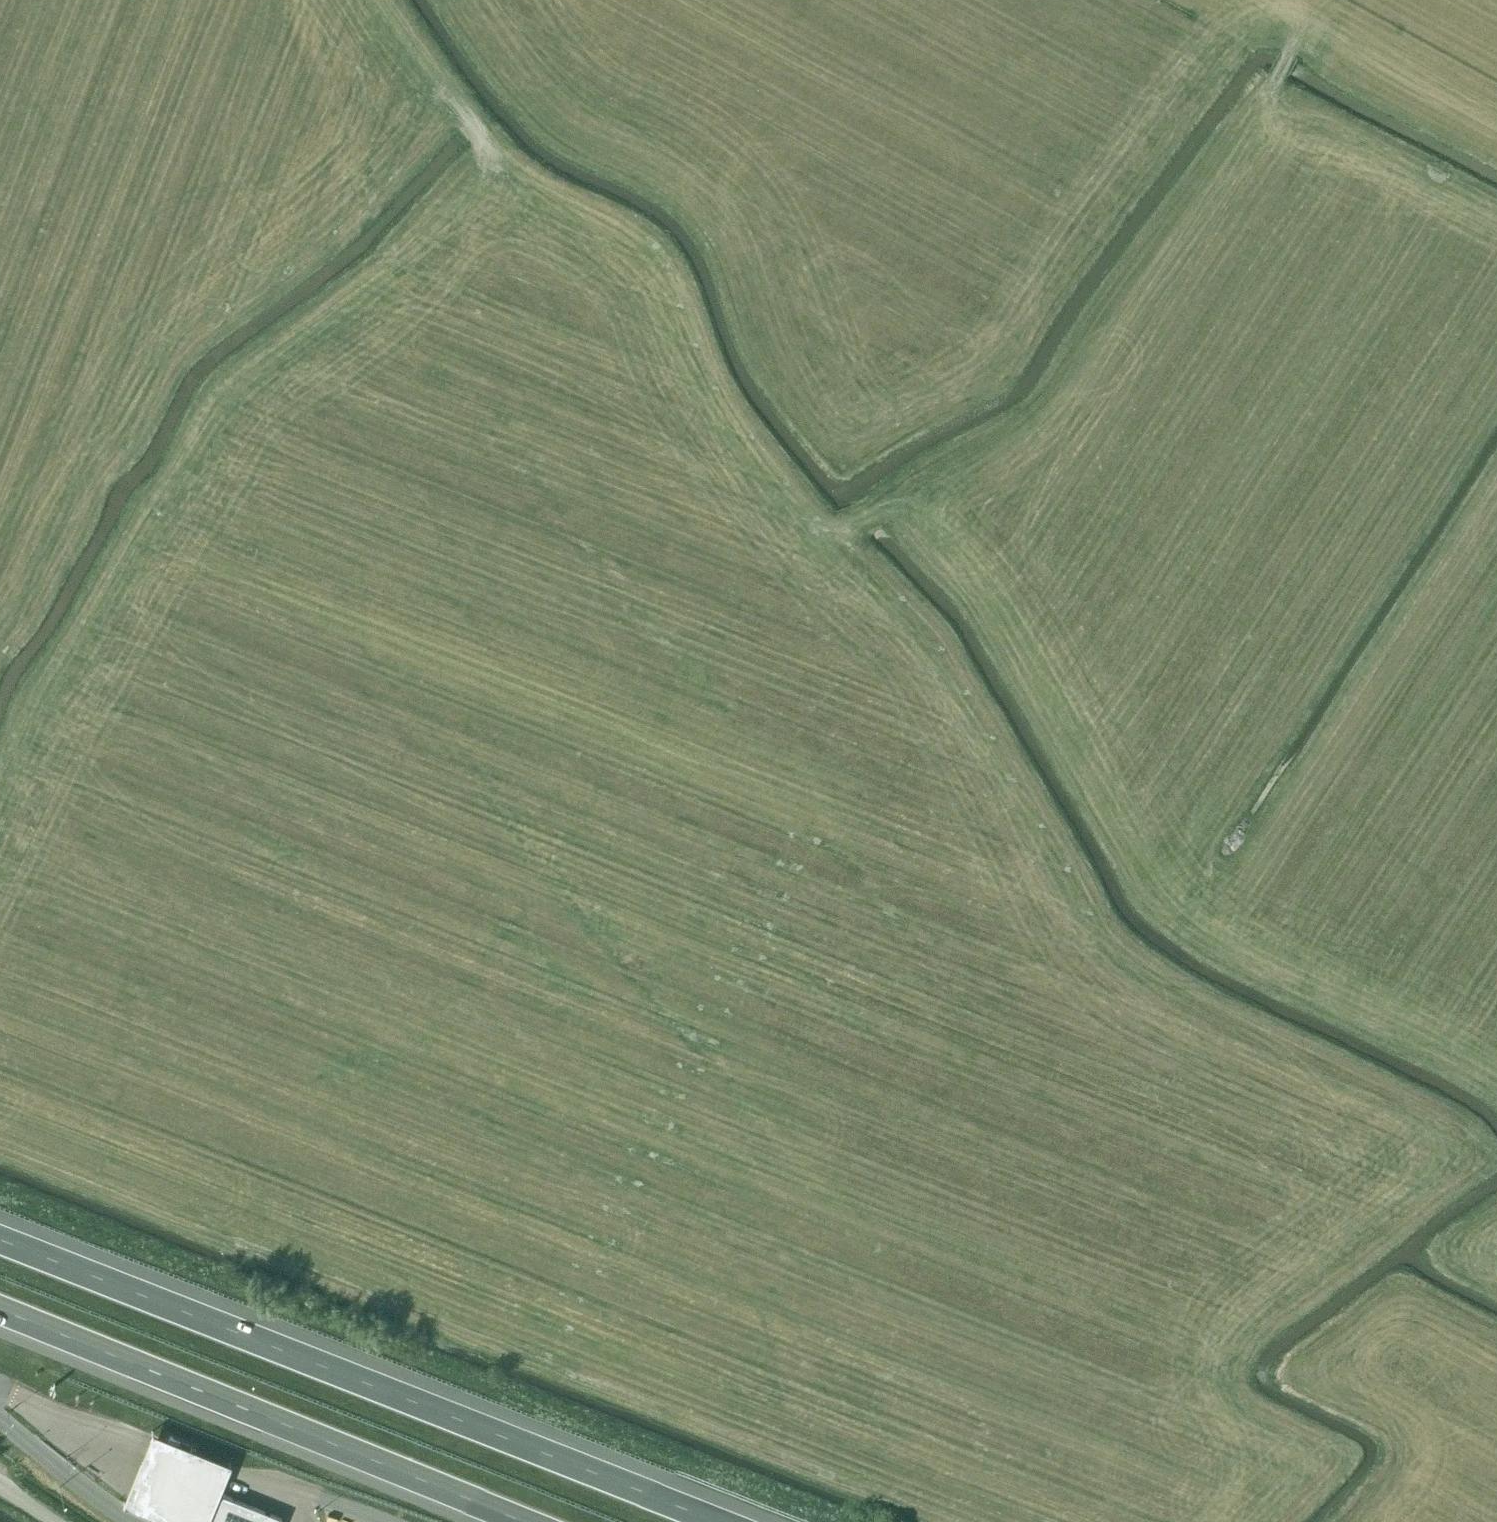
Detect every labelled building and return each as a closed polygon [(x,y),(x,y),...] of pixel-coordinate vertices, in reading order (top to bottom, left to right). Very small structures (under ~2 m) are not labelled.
[(163,1521),(207,1521),(229,1465),(146,1432),(118,1504),(163,1521)] [(282,1518),(222,1495),(211,1521),(280,1521),(282,1518)]
